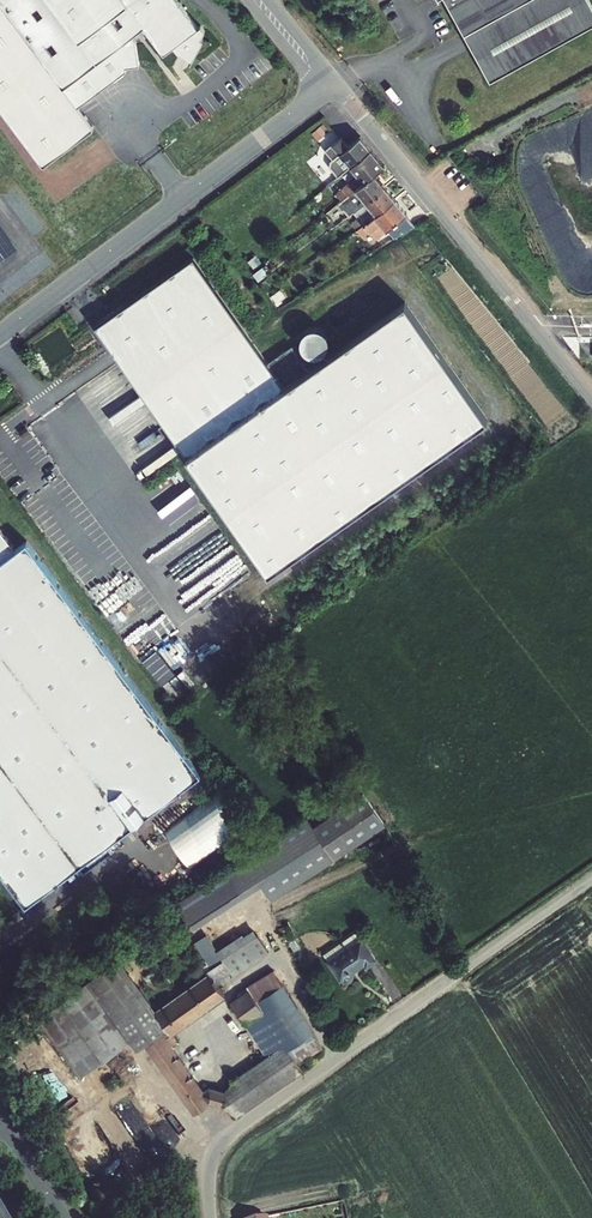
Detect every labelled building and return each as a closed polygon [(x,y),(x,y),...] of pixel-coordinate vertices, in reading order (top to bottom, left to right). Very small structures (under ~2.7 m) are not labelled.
[(491,81),(591,24),(591,5),(589,0),(446,0),(491,81)] [(44,166),(95,129),(0,1),(0,107),(44,166)] [(352,164),(372,148),(360,135),(349,145),(341,136),(325,149),(333,158),(331,160),(330,167),(339,177),(353,165),(352,164)] [(352,164),(353,165),(361,175),(333,197),(338,204),(345,199),(344,198),(374,173),(375,174),(386,165),(378,156),(372,148),(352,164)] [(375,174),(374,173),(344,198),(345,199),(338,204),(348,218),(355,212),(358,210),(386,187),(375,174)] [(326,175),(312,187),(318,194),(329,185),(332,182),(326,175)] [(332,182),(329,185),(334,191),(343,183),(338,177),(332,182)] [(358,210),(355,212),(365,223),(371,219),(396,198),(386,187),(358,210)] [(371,219),(365,223),(357,229),(362,235),(370,229),(377,238),(395,223),(401,230),(412,221),(406,214),(408,212),(396,198),(371,219)] [(284,388),(191,255),(94,324),(265,572),(489,420),(396,307),(284,388)] [(316,346),(319,332),(297,327),(294,341),(316,346)] [(26,904),(201,772),(27,539),(16,547),(0,525),(0,870),(26,904)] [(149,655),(156,670),(169,663),(170,664),(187,656),(176,635),(169,638),(171,644),(149,655)] [(192,861),(255,822),(231,784),(162,827),(169,839),(176,835),(192,861)] [(296,824),(319,856),(369,823),(346,791),(342,794),(296,824)] [(357,930),(323,954),(340,979),(342,981),(345,982),(347,982),(350,981),(352,979),(353,977),(353,974),(352,972),(364,963),(366,967),(377,960),(357,930)] [(210,972),(157,1009),(169,1026),(146,1042),(180,1090),(195,1111),(209,1102),(227,1106),(239,1116),(303,1071),(302,1070),(298,1064),(324,1046),(273,970),(238,994),(239,995),(231,1001),(246,1024),(256,1017),(287,1065),(241,1096),(209,1086),(202,1091),(170,1045),(179,1039),(173,1031),(226,994),(217,982),(264,950),(254,936),(227,955),(228,957),(208,970),(210,972)] [(99,991),(129,968),(122,957),(90,979),(99,991)] [(157,1009),(129,968),(99,991),(131,1038),(138,1048),(146,1042),(169,1026),(157,1009)] [(99,991),(90,979),(40,1014),(81,1073),(131,1038),(99,991)] [(0,1203),(0,1217),(9,1217),(0,1203)]
